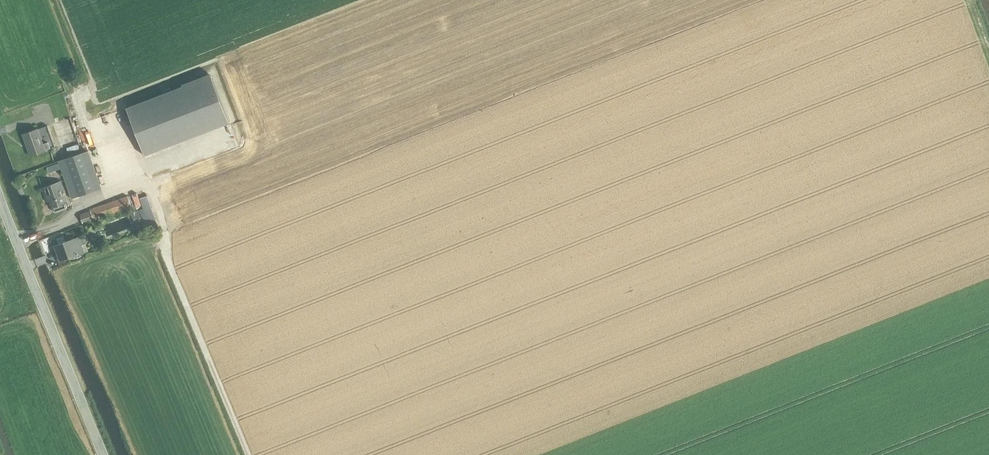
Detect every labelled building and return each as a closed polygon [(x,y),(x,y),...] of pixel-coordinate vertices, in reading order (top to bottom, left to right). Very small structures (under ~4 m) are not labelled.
[(144,155),(154,152),(230,123),(211,75),(126,108),(144,155)] [(30,155),(55,147),(47,126),(23,134),(30,155)] [(72,199),(102,189),(88,150),(58,160),(72,199)] [(67,207),(62,190),(65,189),(61,180),(42,187),(45,196),(48,195),(54,212),(56,212),(66,209),(67,207)] [(132,194),(134,202),(140,200),(138,192),(132,194)] [(83,223),(106,216),(131,207),(128,196),(90,208),(91,211),(80,214),(83,223)] [(144,209),(132,213),(137,228),(149,224),(152,233),(160,231),(156,221),(157,221),(152,209),(145,212),(144,209)] [(59,260),(84,252),(79,237),(57,245),(60,254),(57,255),(59,260)]
